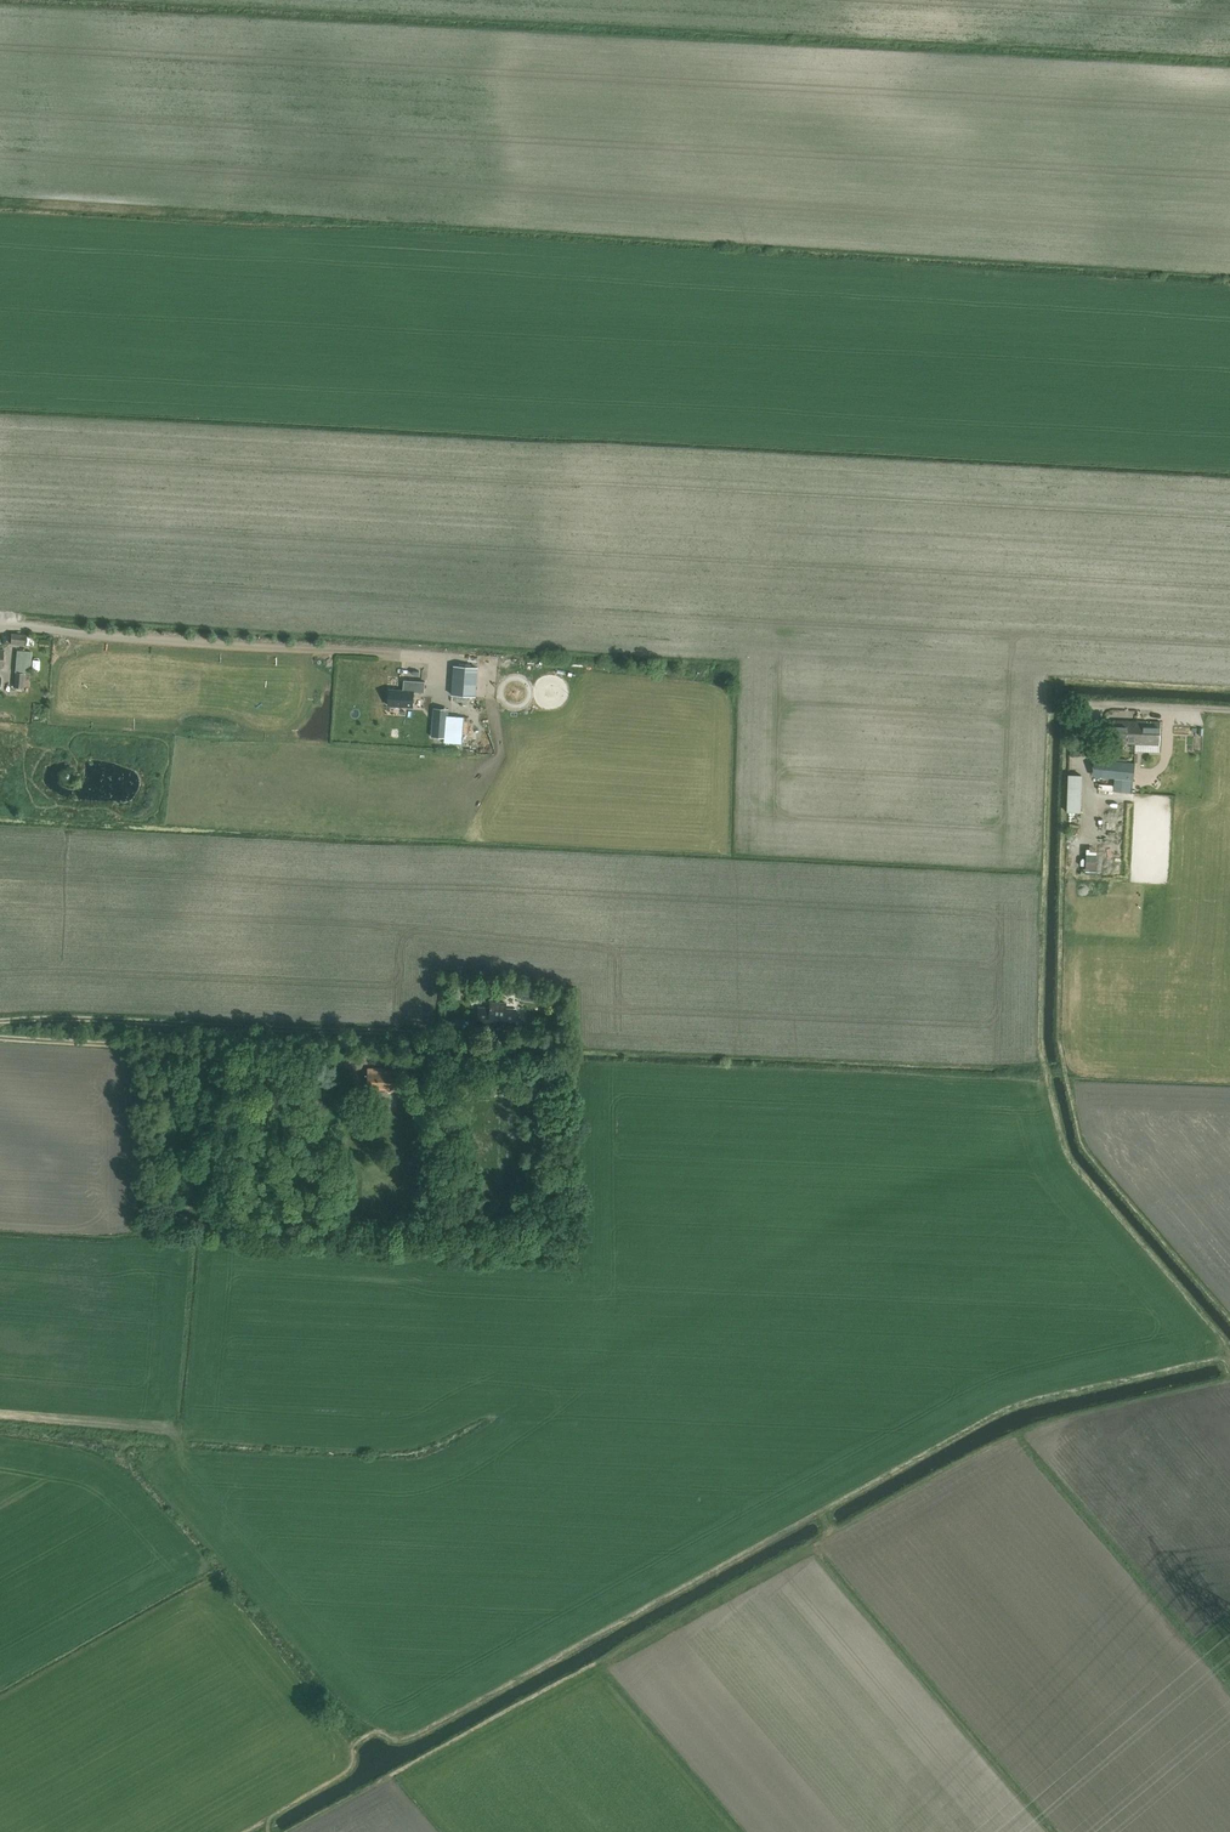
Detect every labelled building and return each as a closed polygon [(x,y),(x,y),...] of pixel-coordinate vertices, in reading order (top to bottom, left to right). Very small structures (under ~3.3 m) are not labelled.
[(31,645),(32,636),(26,636),(27,634),(12,633),(11,644),(31,645)] [(31,652),(17,651),(14,687),(23,688),(23,686),(28,686),(29,674),(31,652)] [(390,689),(389,705),(413,707),(414,692),(424,692),(425,681),(404,680),(403,690),(390,689)] [(28,687),(27,695),(44,696),(45,688),(28,687)] [(9,700),(9,691),(0,691),(0,700),(9,700)] [(432,736),(447,738),(448,716),(433,715),(432,736)] [(1113,743),(1134,744),(1135,721),(1114,720),(1113,743)] [(1161,722),(1135,721),(1134,744),(1160,745),(1161,722)] [(1113,778),(1115,760),(1101,759),(1101,761),(1095,760),(1093,777),(1110,778),(1113,778)] [(1130,762),(1115,760),(1113,778),(1110,778),(1109,784),(1119,785),(1120,779),(1129,779),(1130,762)] [(517,1010),(506,1009),(506,1003),(490,1003),(489,1009),(479,1008),(479,1024),(486,1024),(486,1028),(516,1029),(517,1010)] [(563,1024),(564,1011),(552,1011),(551,1024),(563,1024)] [(540,1042),(541,1033),(522,1032),(522,1040),(540,1042)] [(415,1065),(416,1055),(401,1054),(400,1064),(415,1065)] [(401,1091),(401,1070),(386,1070),(386,1068),(368,1068),(368,1090),(401,1091)] [(423,1123),(432,1124),(432,1119),(438,1119),(439,1105),(432,1105),(432,1097),(424,1096),(423,1123)] [(431,1137),(432,1124),(423,1124),(423,1136),(431,1137)]
